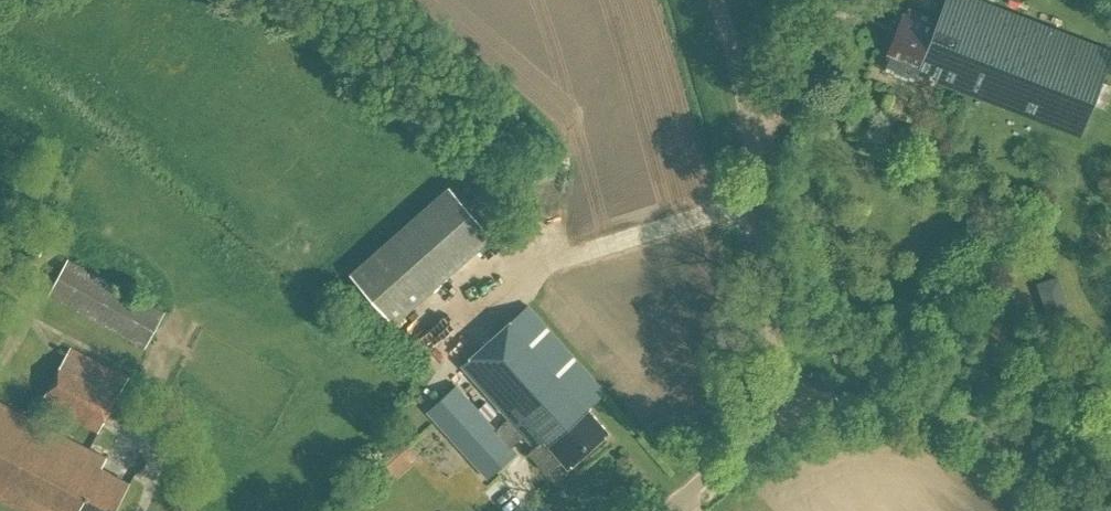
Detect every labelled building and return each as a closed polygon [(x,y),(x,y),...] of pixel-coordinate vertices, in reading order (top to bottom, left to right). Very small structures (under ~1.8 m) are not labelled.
[(914,82),(918,73),(1081,139),(1110,63),(1110,51),(983,0),(947,0),(939,20),(911,8),(908,14),(904,13),(889,51),(892,52),(885,71),(914,82)] [(395,324),(494,236),(450,186),(351,274),(395,324)] [(143,348),(162,312),(67,260),(48,295),(143,348)] [(463,366),(510,420),(498,431),(459,387),(431,412),(489,479),(518,454),(514,449),(526,438),(536,449),(530,454),(549,475),(565,461),(570,467),(609,433),(588,409),(604,394),(529,308),(463,366)] [(97,431),(122,385),(63,354),(39,401),(97,431)] [(125,485),(98,471),(104,459),(0,405),(0,503),(16,510),(111,510),(125,485)] [(404,447),(397,439),(376,457),(383,466),(404,447)]
